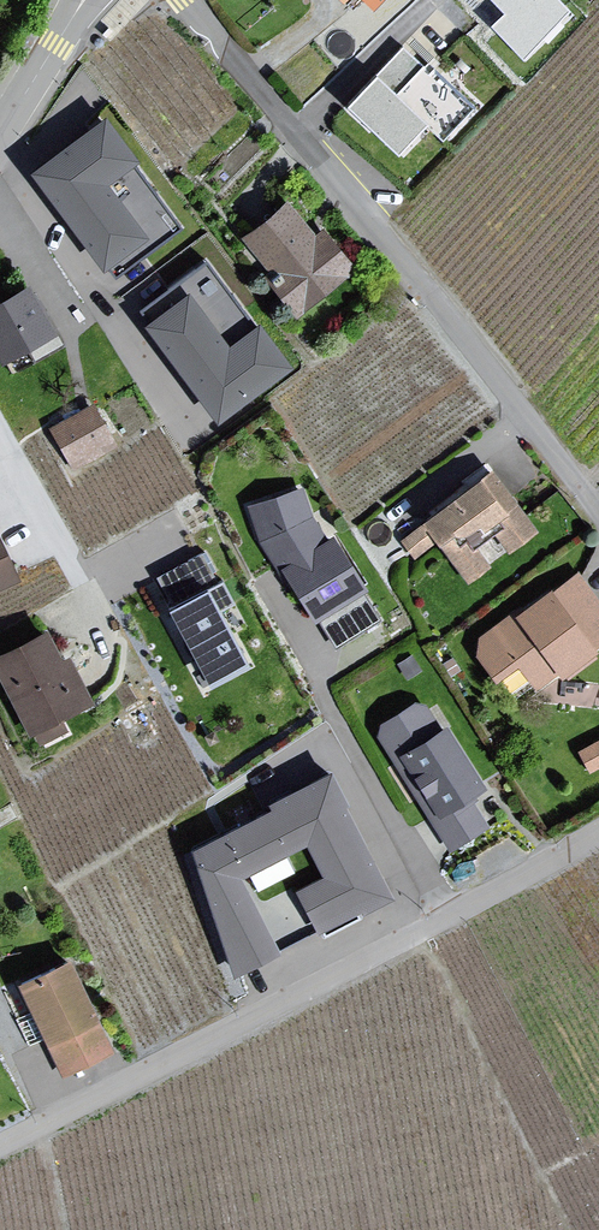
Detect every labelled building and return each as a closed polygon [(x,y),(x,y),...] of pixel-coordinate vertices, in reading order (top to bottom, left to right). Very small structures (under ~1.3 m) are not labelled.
[(375,10),(384,0),(364,0),(375,10)] [(559,0),(491,0),(505,14),(493,27),(525,59),(571,12),(559,0)] [(424,68),(403,49),(348,108),(400,156),(427,126),(443,141),(474,108),(427,65),(424,68)] [(107,187),(138,164),(108,124),(36,177),(106,270),(147,240),(107,187)] [(272,297),(297,323),(358,275),(323,232),(317,237),(288,206),(237,237),(290,289),(272,297)] [(0,300),(0,368),(44,355),(50,344),(46,315),(23,287),(0,300)] [(290,369),(260,329),(229,352),(189,299),(149,329),(219,423),(290,369)] [(91,403),(48,428),(73,473),(113,449),(113,444),(91,403)] [(491,470),(417,523),(421,530),(402,543),(418,564),(438,549),(468,589),(538,536),(491,470)] [(307,622),(317,624),(365,597),(328,535),(325,537),(313,520),(305,489),(244,508),(263,550),(289,585),(288,594),(307,622)] [(16,581),(0,546),(0,590),(16,581)] [(160,610),(204,690),(246,669),(214,614),(233,606),(206,556),(154,581),(168,606),(160,610)] [(476,668),(514,709),(555,679),(567,682),(593,664),(593,656),(598,650),(598,605),(577,575),(549,593),(547,590),(476,641),(476,668)] [(0,654),(0,686),(35,751),(70,736),(64,723),(91,710),(67,658),(58,663),(44,631),(0,654)] [(378,726),(374,740),(450,856),(489,832),(470,798),(482,793),(444,728),(440,731),(428,709),(409,708),(378,726)] [(590,765),(598,761),(598,732),(578,743),(590,765)] [(387,898),(328,784),(194,852),(237,976),(277,957),(237,878),(310,841),(329,879),(301,894),(321,932),(387,898)] [(68,963),(14,986),(55,1069),(109,1047),(68,963)]
